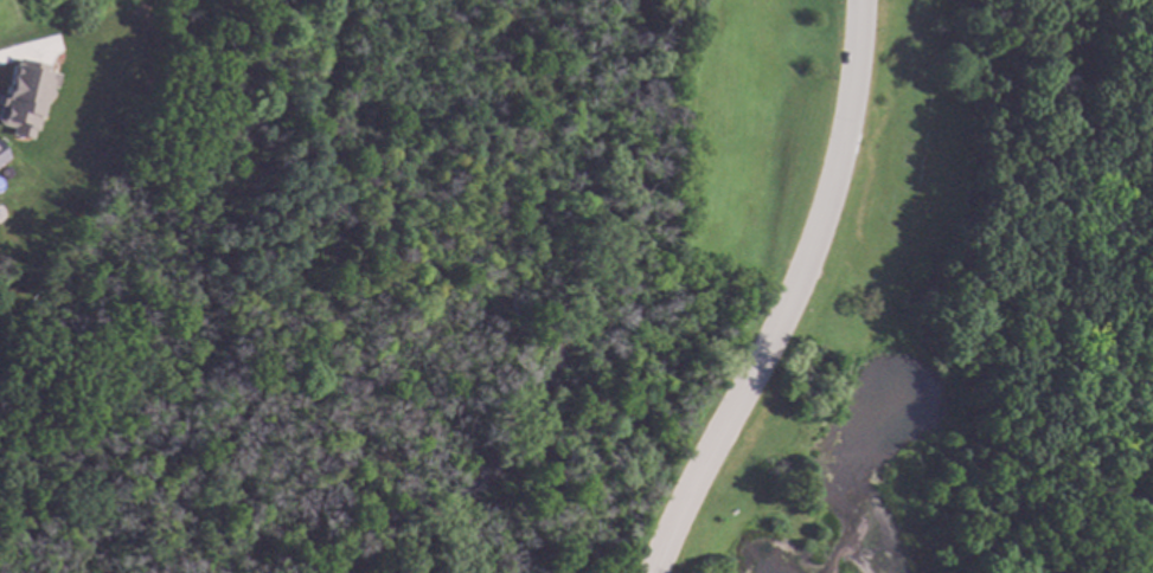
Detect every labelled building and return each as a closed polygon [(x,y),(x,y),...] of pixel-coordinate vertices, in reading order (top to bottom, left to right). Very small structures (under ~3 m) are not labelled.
[(6,59),(0,90),(0,125),(7,126),(5,136),(30,140),(40,87),(49,88),(52,74),(42,72),(44,66),(6,59)]
